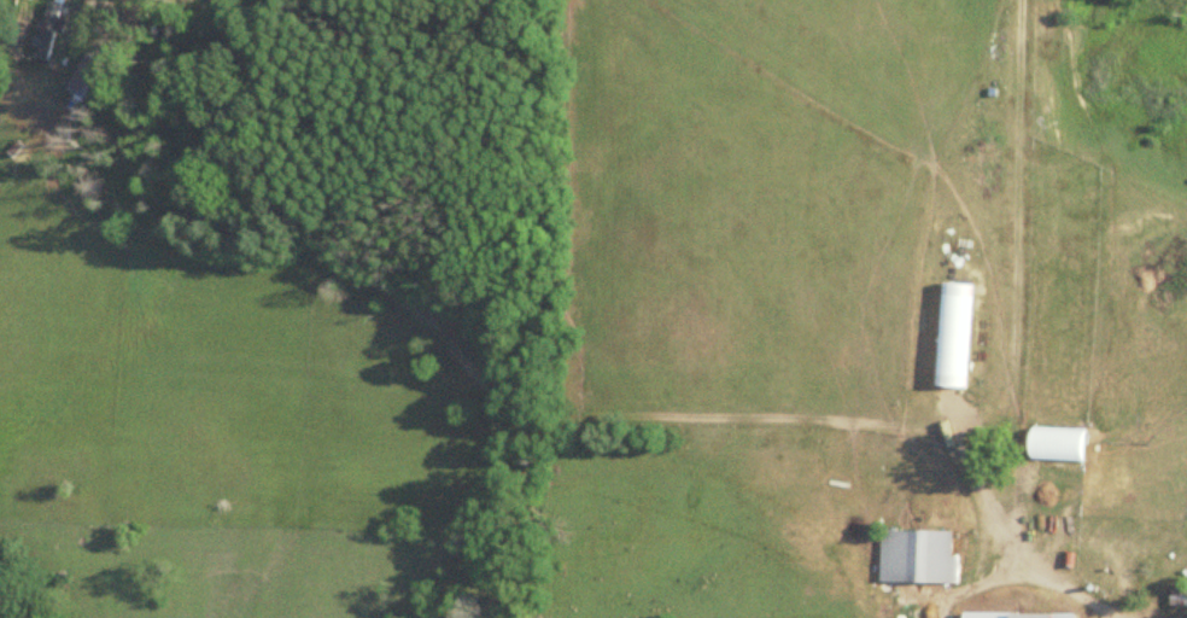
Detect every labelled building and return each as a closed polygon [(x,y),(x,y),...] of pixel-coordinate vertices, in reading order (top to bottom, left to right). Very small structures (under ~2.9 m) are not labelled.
[(50,61),(65,5),(49,1),(35,58),(50,61)] [(91,102),(111,66),(86,53),(66,89),(91,102)] [(974,284),(942,283),(938,386),(970,387),(974,284)] [(1038,462),(1093,462),(1093,429),(1038,429),(1038,462)] [(882,531),(882,583),(957,583),(957,531),(882,531)]
